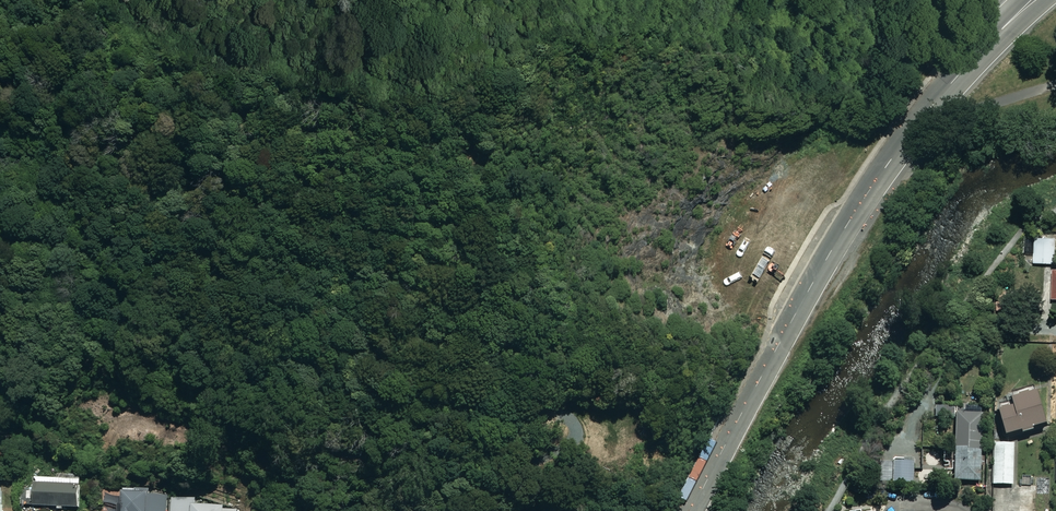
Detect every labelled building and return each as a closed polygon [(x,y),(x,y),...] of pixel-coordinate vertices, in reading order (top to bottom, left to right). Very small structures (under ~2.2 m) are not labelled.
[(1055,242),(1055,240),(1036,239),(1034,264),(1054,266),(1055,242)] [(1047,432),(1040,396),(1012,401),(1014,412),(1000,414),(1006,440),(1047,432)] [(982,417),(957,416),(956,483),(981,484),(982,417)] [(1013,487),(1014,445),(995,445),(994,487),(1013,487)] [(914,465),(882,464),(881,484),(913,486),(914,465)] [(85,481),(37,478),(36,493),(23,493),(23,506),(84,509),(85,481)] [(126,489),(125,505),(122,505),(122,510),(168,510),(169,491),(126,489)] [(174,499),(173,510),(238,510),(238,508),(195,507),(196,499),(174,499)]
